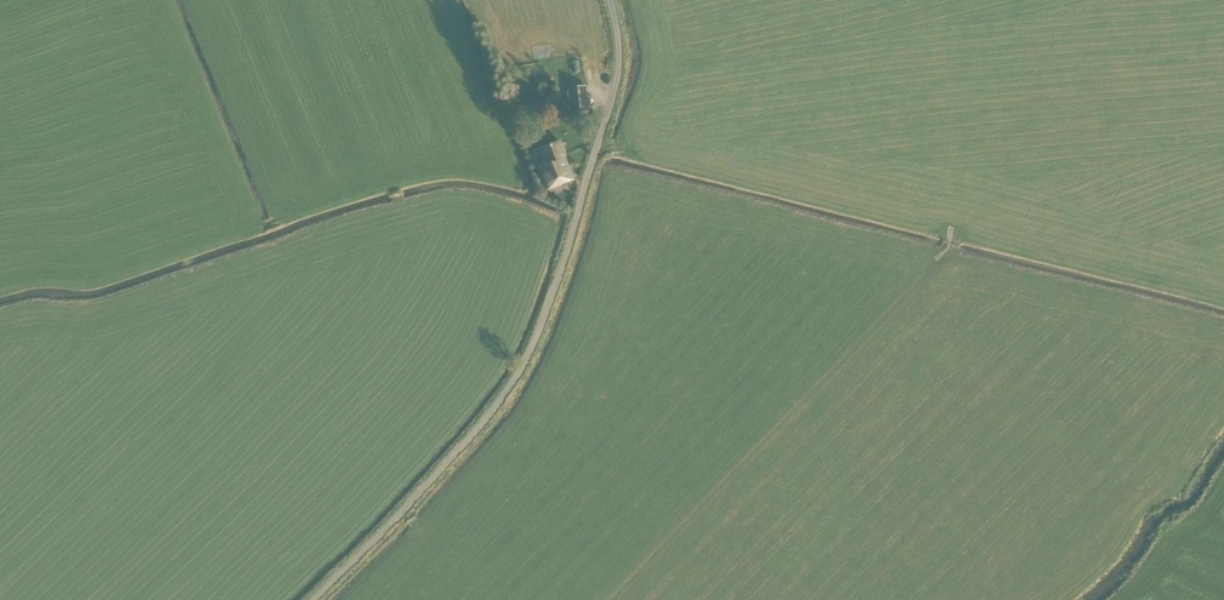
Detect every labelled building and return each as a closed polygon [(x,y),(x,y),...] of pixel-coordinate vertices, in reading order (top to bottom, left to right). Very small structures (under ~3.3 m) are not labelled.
[(520,82),(508,86),(512,96),(523,92),(520,82)] [(586,87),(569,89),(571,104),(588,103),(586,87)] [(538,165),(549,189),(573,178),(562,154),(564,154),(558,141),(539,150),(545,162),(538,165)]
